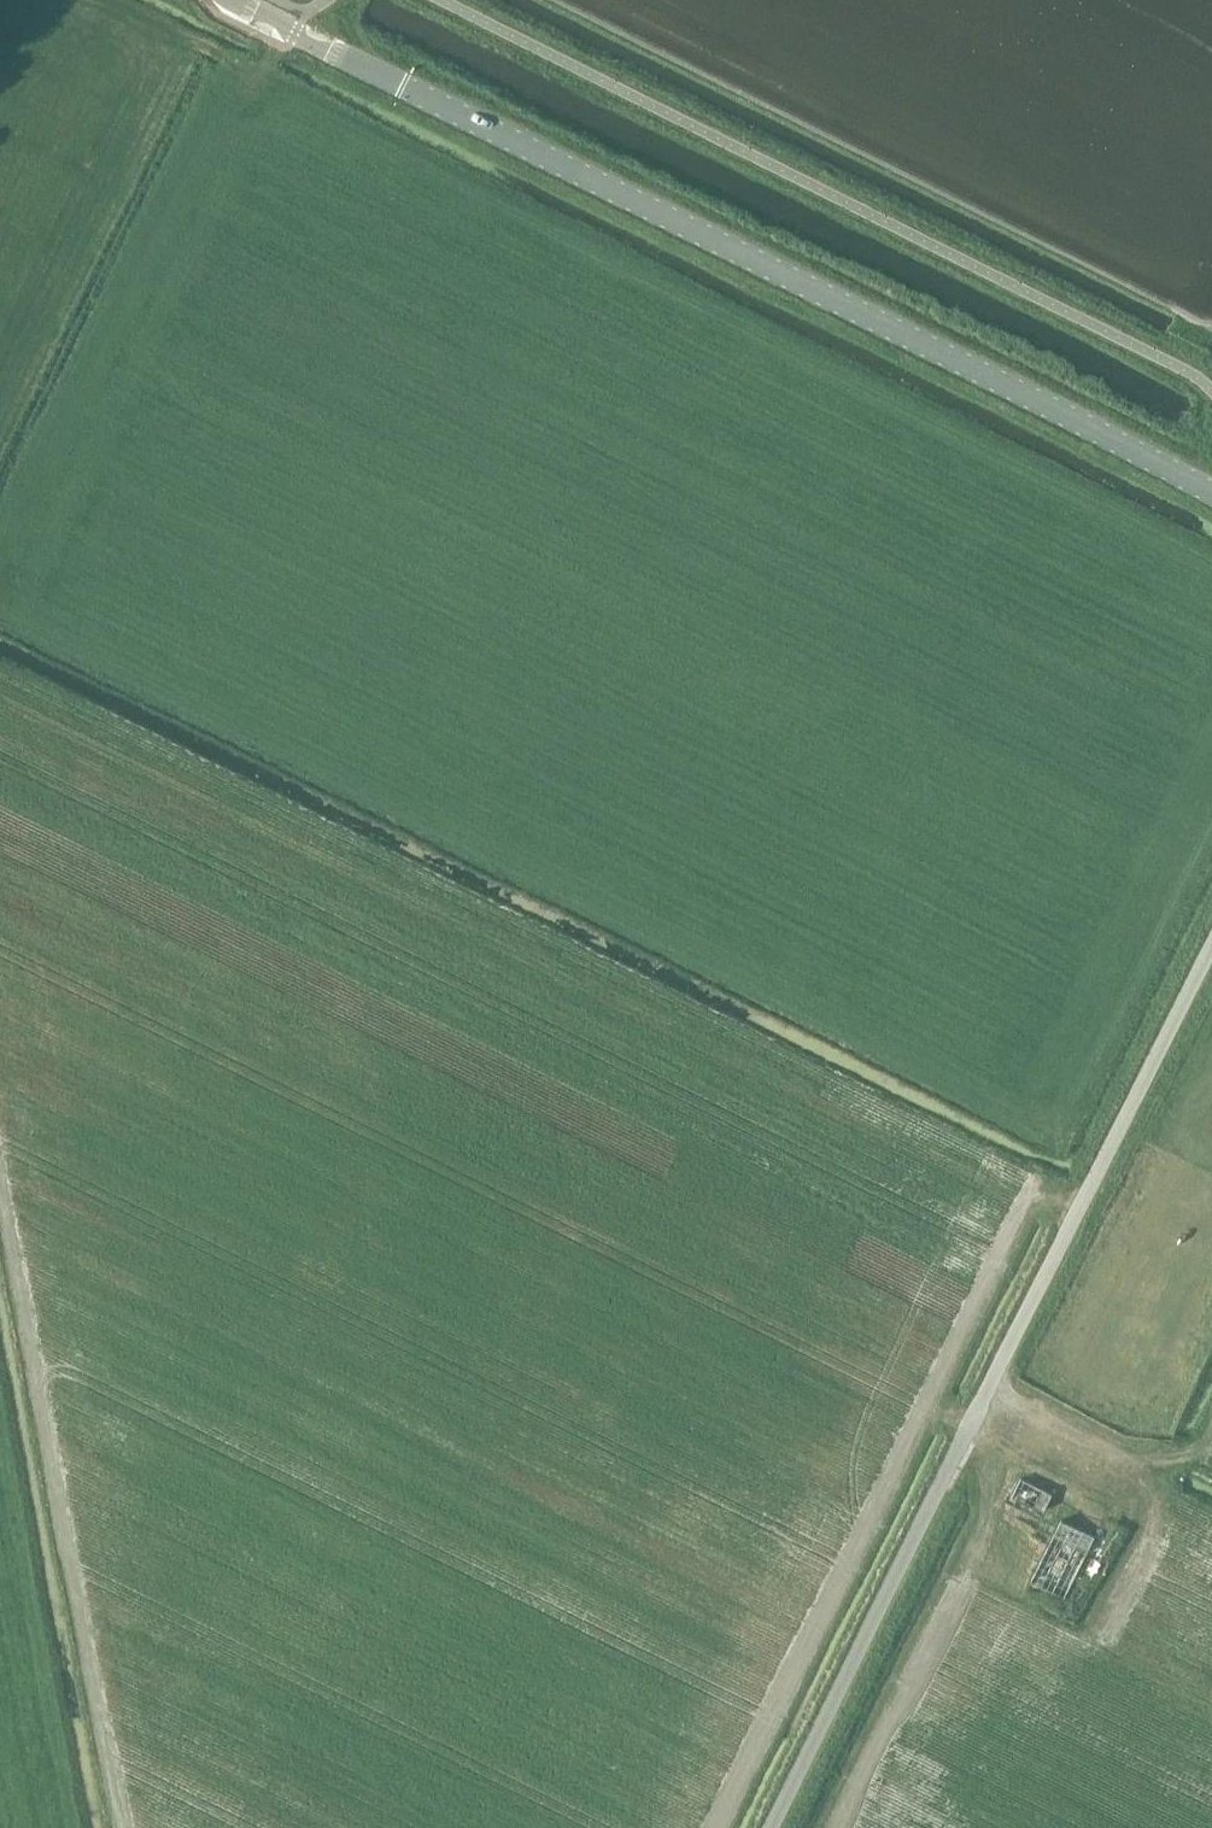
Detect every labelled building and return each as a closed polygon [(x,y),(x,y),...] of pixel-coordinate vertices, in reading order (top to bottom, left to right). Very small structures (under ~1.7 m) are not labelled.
[(1021,1476),(1011,1494),(1043,1510),(1050,1491),(1021,1476)] [(1061,1519),(1030,1580),(1064,1596),(1072,1600),(1062,1616),(1075,1623),(1129,1531),(1119,1526),(1108,1543),(1096,1536),(1061,1519)]
